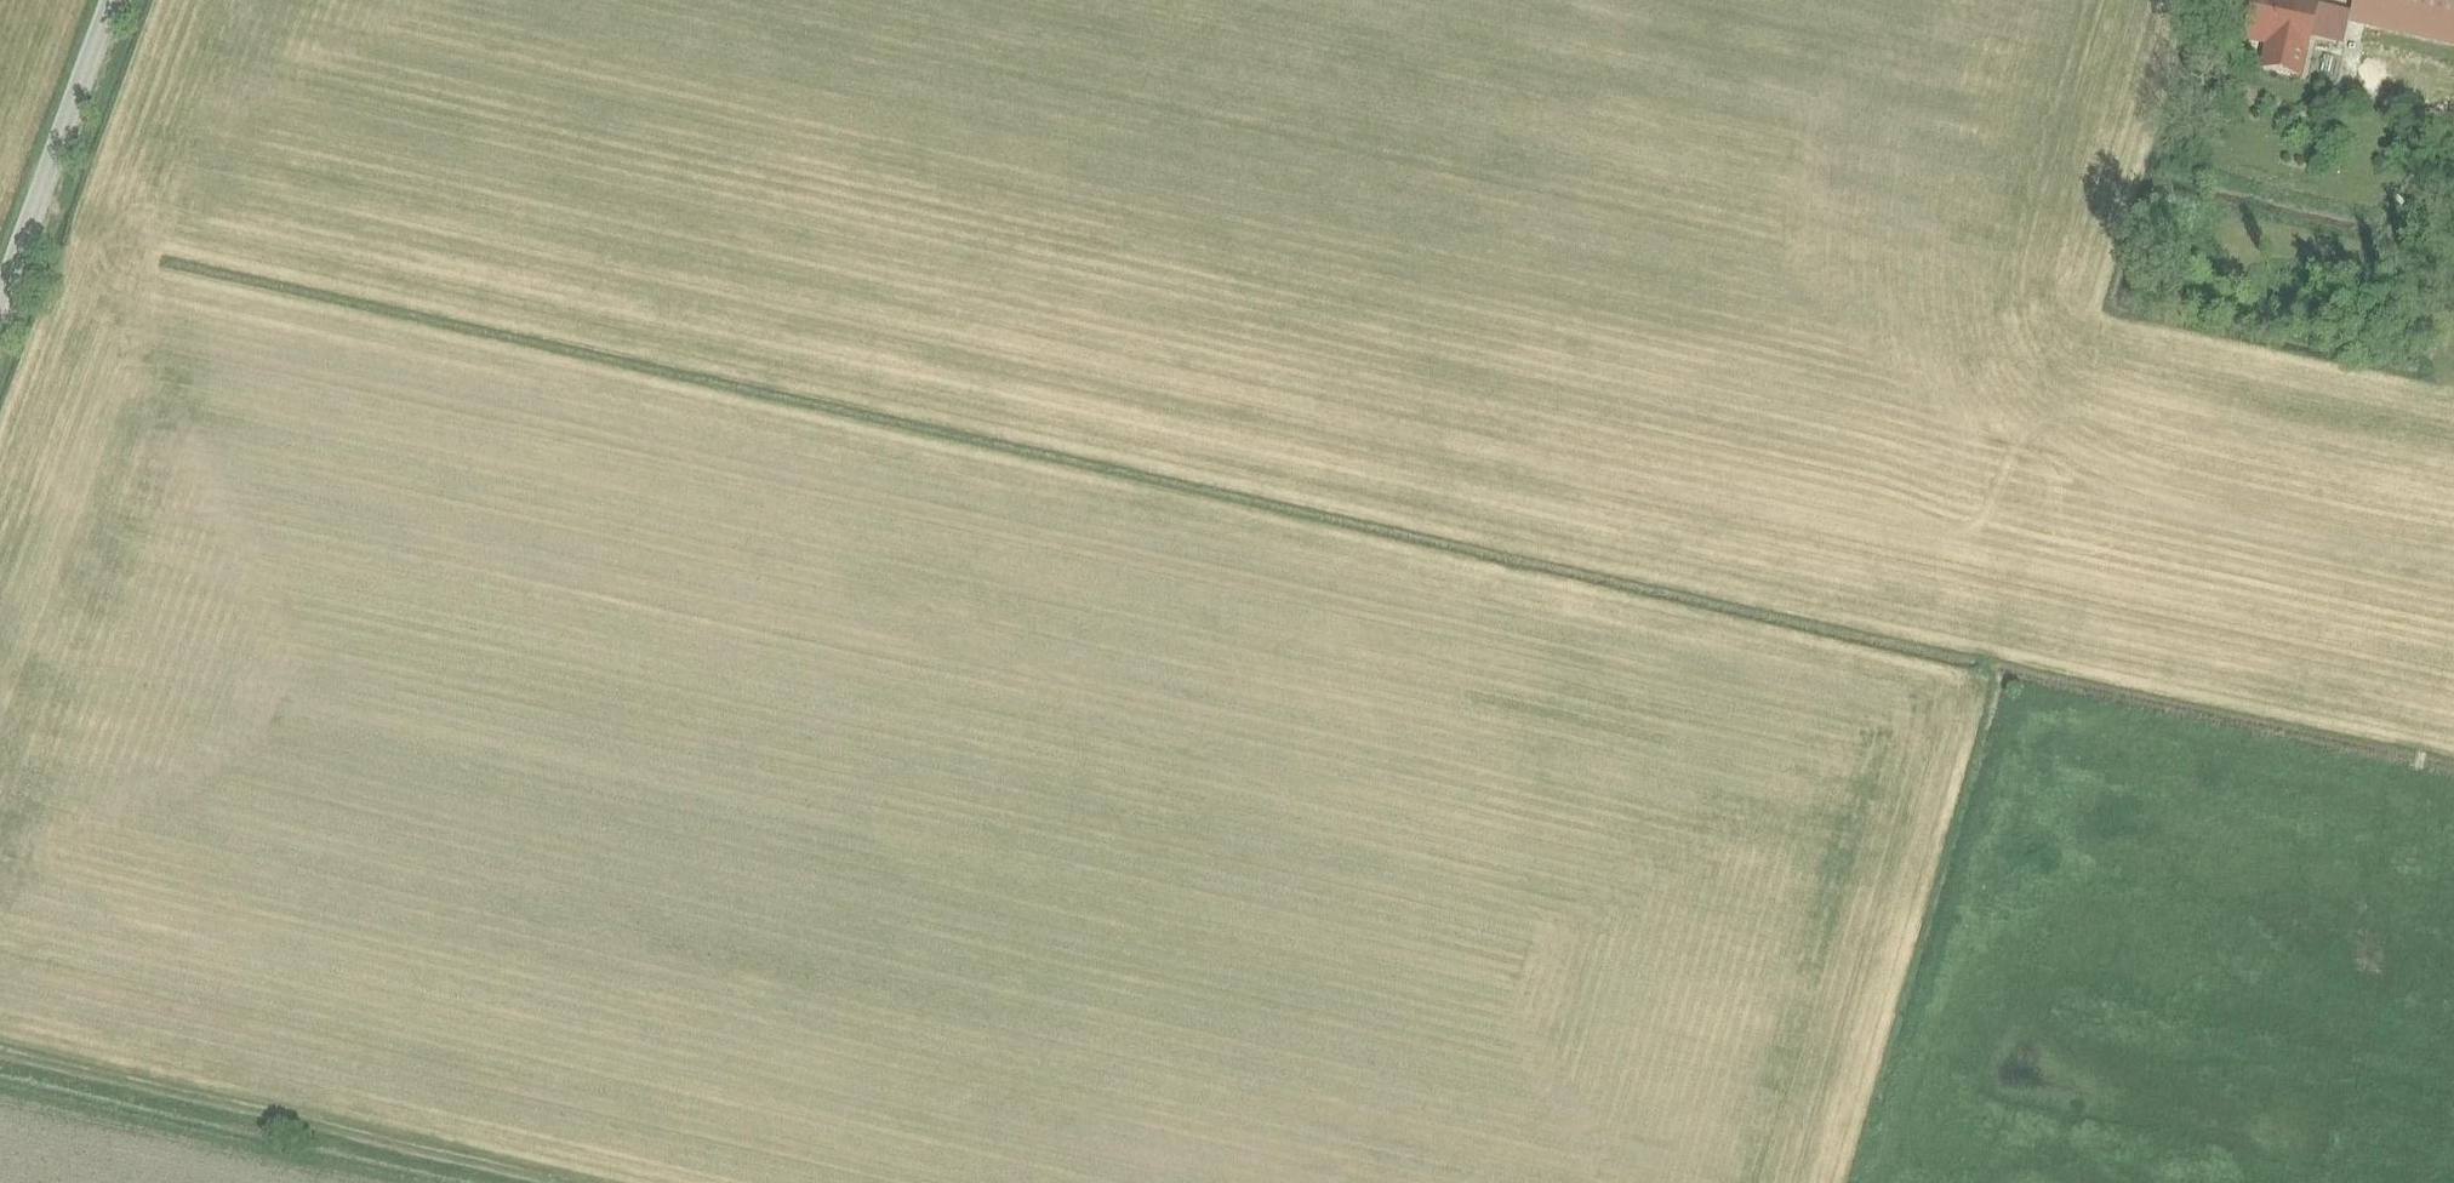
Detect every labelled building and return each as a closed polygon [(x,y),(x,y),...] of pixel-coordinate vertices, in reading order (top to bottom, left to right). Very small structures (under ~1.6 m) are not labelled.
[(2266,48),(2262,75),(2294,81),(2302,36),(2338,43),(2345,7),(2308,0),(2235,0),(2228,41),(2266,48)] [(2332,81),(2453,108),(2453,0),(2350,0),(2332,81)]
